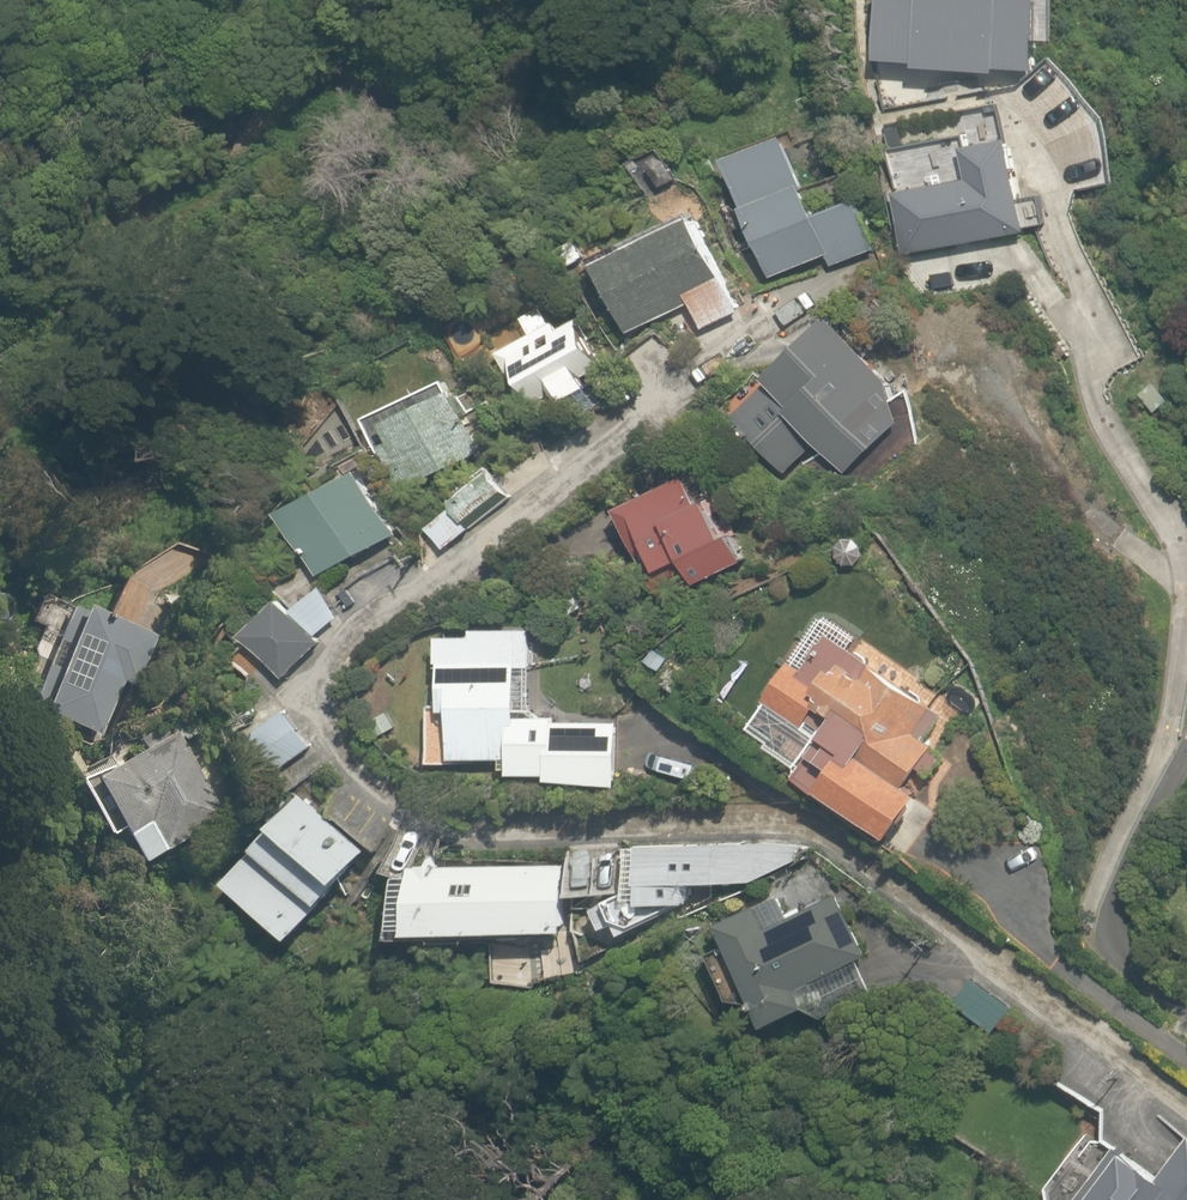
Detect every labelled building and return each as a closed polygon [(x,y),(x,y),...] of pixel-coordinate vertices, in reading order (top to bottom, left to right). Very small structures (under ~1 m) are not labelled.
[(874,62),(1025,71),(1039,56),(1042,0),(877,0),(874,62)] [(939,170),(881,181),(894,252),(1008,230),(989,132),(934,143),(939,170)] [(813,269),(863,250),(842,196),(799,212),(769,135),(709,158),(756,279),(809,258),(813,269)] [(563,260),(600,340),(673,306),(685,333),(730,312),(681,206),(563,260)] [(543,310),(462,348),(480,387),(561,349),(543,310)] [(791,311),(696,408),(765,476),(795,446),(826,477),(892,410),(791,311)] [(425,367),(346,417),(387,482),(466,432),(425,367)] [(334,468),(234,513),(265,583),(365,538),(334,468)] [(641,470),(573,508),(611,576),(679,537),(641,470)] [(435,521),(476,489),(462,471),(388,527),(412,558),(444,533),(435,521)] [(241,633),(282,676),(319,641),(278,598),(241,633)] [(30,711),(94,737),(112,693),(128,699),(153,637),(73,605),(30,711)] [(933,738),(951,714),(813,610),(757,686),(772,697),(752,722),(793,753),(782,769),(892,850),(933,795),(924,788),(952,751),(933,738)] [(559,776),(576,776),(577,721),(458,720),(459,671),(484,671),(484,629),(415,628),(415,635),(366,634),(365,759),(446,760),(446,775),(490,775),(490,787),(559,788),(559,776)] [(196,696),(165,728),(220,781),(250,750),(196,696)] [(121,729),(51,761),(43,743),(0,763),(0,765),(36,843),(50,836),(66,870),(165,824),(121,729)] [(279,885),(310,850),(233,786),(199,827),(207,834),(165,884),(242,948),(289,893),(279,885)] [(601,845),(601,906),(662,907),(662,883),(732,884),(782,862),(782,847),(601,845)] [(543,863),(353,869),(355,940),(545,934),(543,863)] [(692,922),(725,1010),(799,983),(807,1003),(858,984),(826,897),(752,924),(744,902),(692,922)] [(1181,1136),(1155,1177),(1089,1135),(1048,1199),(1186,1199),(1186,1140),(1181,1136)]
